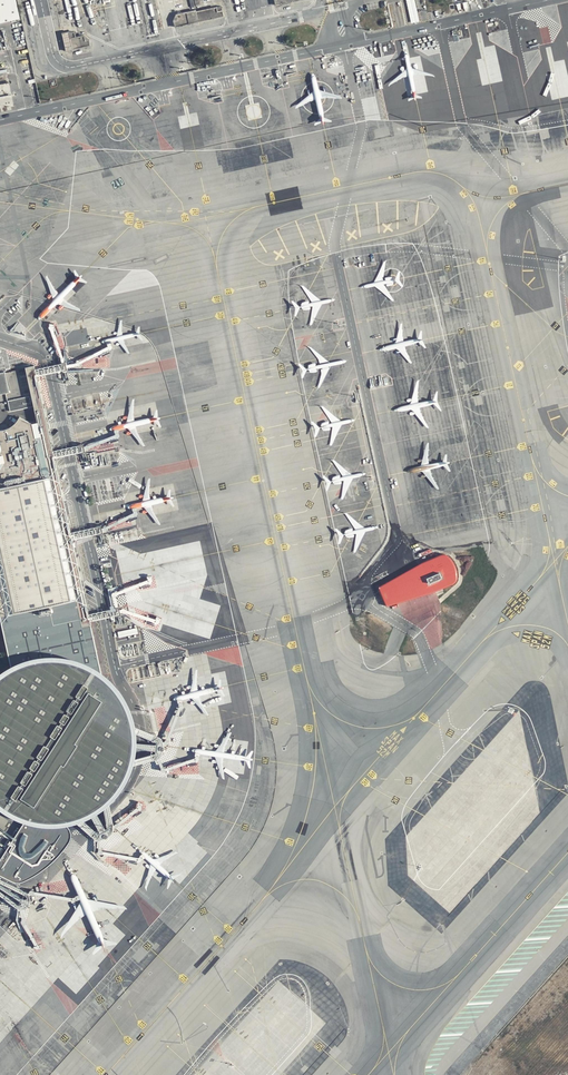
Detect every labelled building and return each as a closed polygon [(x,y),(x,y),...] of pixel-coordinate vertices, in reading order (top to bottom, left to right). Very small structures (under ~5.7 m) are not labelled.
[(17,0),(0,0),(0,22),(21,18),(17,0)] [(174,27),(225,17),(224,8),(219,9),(218,5),(176,13),(173,21),(174,27)] [(76,37),(74,30),(61,33),(66,51),(89,45),(87,34),(76,37)] [(62,363),(35,369),(37,376),(63,369),(64,370),(66,370),(68,369),(68,366),(66,361),(64,361),(62,362),(62,363)] [(2,874),(14,879),(17,879),(20,879),(22,879),(25,878),(32,873),(38,870),(45,865),(50,861),(56,856),(60,852),(64,846),(69,840),(71,833),(72,830),(70,827),(67,822),(75,820),(84,817),(90,814),(95,811),(103,806),(110,804),(118,796),(125,786),(128,780),(133,769),(134,765),(136,758),(138,752),(138,743),(137,732),(137,727),(135,719),(134,712),(129,700),(126,697),(119,686),(115,682),(101,669),(90,621),(89,614),(73,538),(71,531),(55,457),(54,450),(37,376),(35,369),(34,365),(25,367),(31,395),(33,405),(37,421),(32,422),(19,416),(16,420),(13,423),(9,426),(5,428),(1,429),(0,429),(0,618),(10,664),(1,669),(0,670),(0,876),(2,874)] [(10,391),(5,371),(0,372),(0,394),(10,391)] [(33,405),(31,395),(8,400),(11,410),(33,405)] [(80,444),(54,450),(55,457),(81,451),(81,452),(84,451),(86,451),(85,447),(84,443),(80,443),(80,444)] [(97,525),(71,531),(73,538),(99,532),(99,533),(102,533),(103,532),(102,528),(102,524),(97,525)] [(425,563),(380,586),(388,606),(436,591),(454,584),(458,581),(459,576),(458,569),(456,564),(454,560),(450,556),(446,554),(442,554),(435,558),(434,558),(425,563)] [(116,607),(89,614),(90,621),(117,614),(117,615),(120,614),(122,614),(121,610),(120,606),(117,606),(115,607),(116,607)] [(136,758),(134,765),(157,758),(160,757),(162,754),(163,752),(164,750),(164,746),(164,743),(163,740),(162,737),(159,735),(137,727),(137,732),(157,741),(157,743),(138,743),(138,752),(156,750),(156,752),(136,758)] [(113,829),(113,827),(113,824),(110,804),(103,806),(107,827),(105,828),(95,811),(90,814),(99,831),(98,832),(84,817),(75,820),(93,836),(95,837),(96,838),(98,838),(101,838),(104,837),(108,836),(110,834),(112,832),(113,829)] [(23,904),(20,904),(0,889),(0,894),(17,906),(19,907),(20,907),(22,908),(23,908),(25,907),(27,907),(29,905),(30,904),(31,902),(31,900),(31,897),(30,894),(29,893),(29,892),(26,890),(0,877),(0,881),(26,893),(28,897),(24,898),(0,883),(0,887),(22,900),(23,904)]
